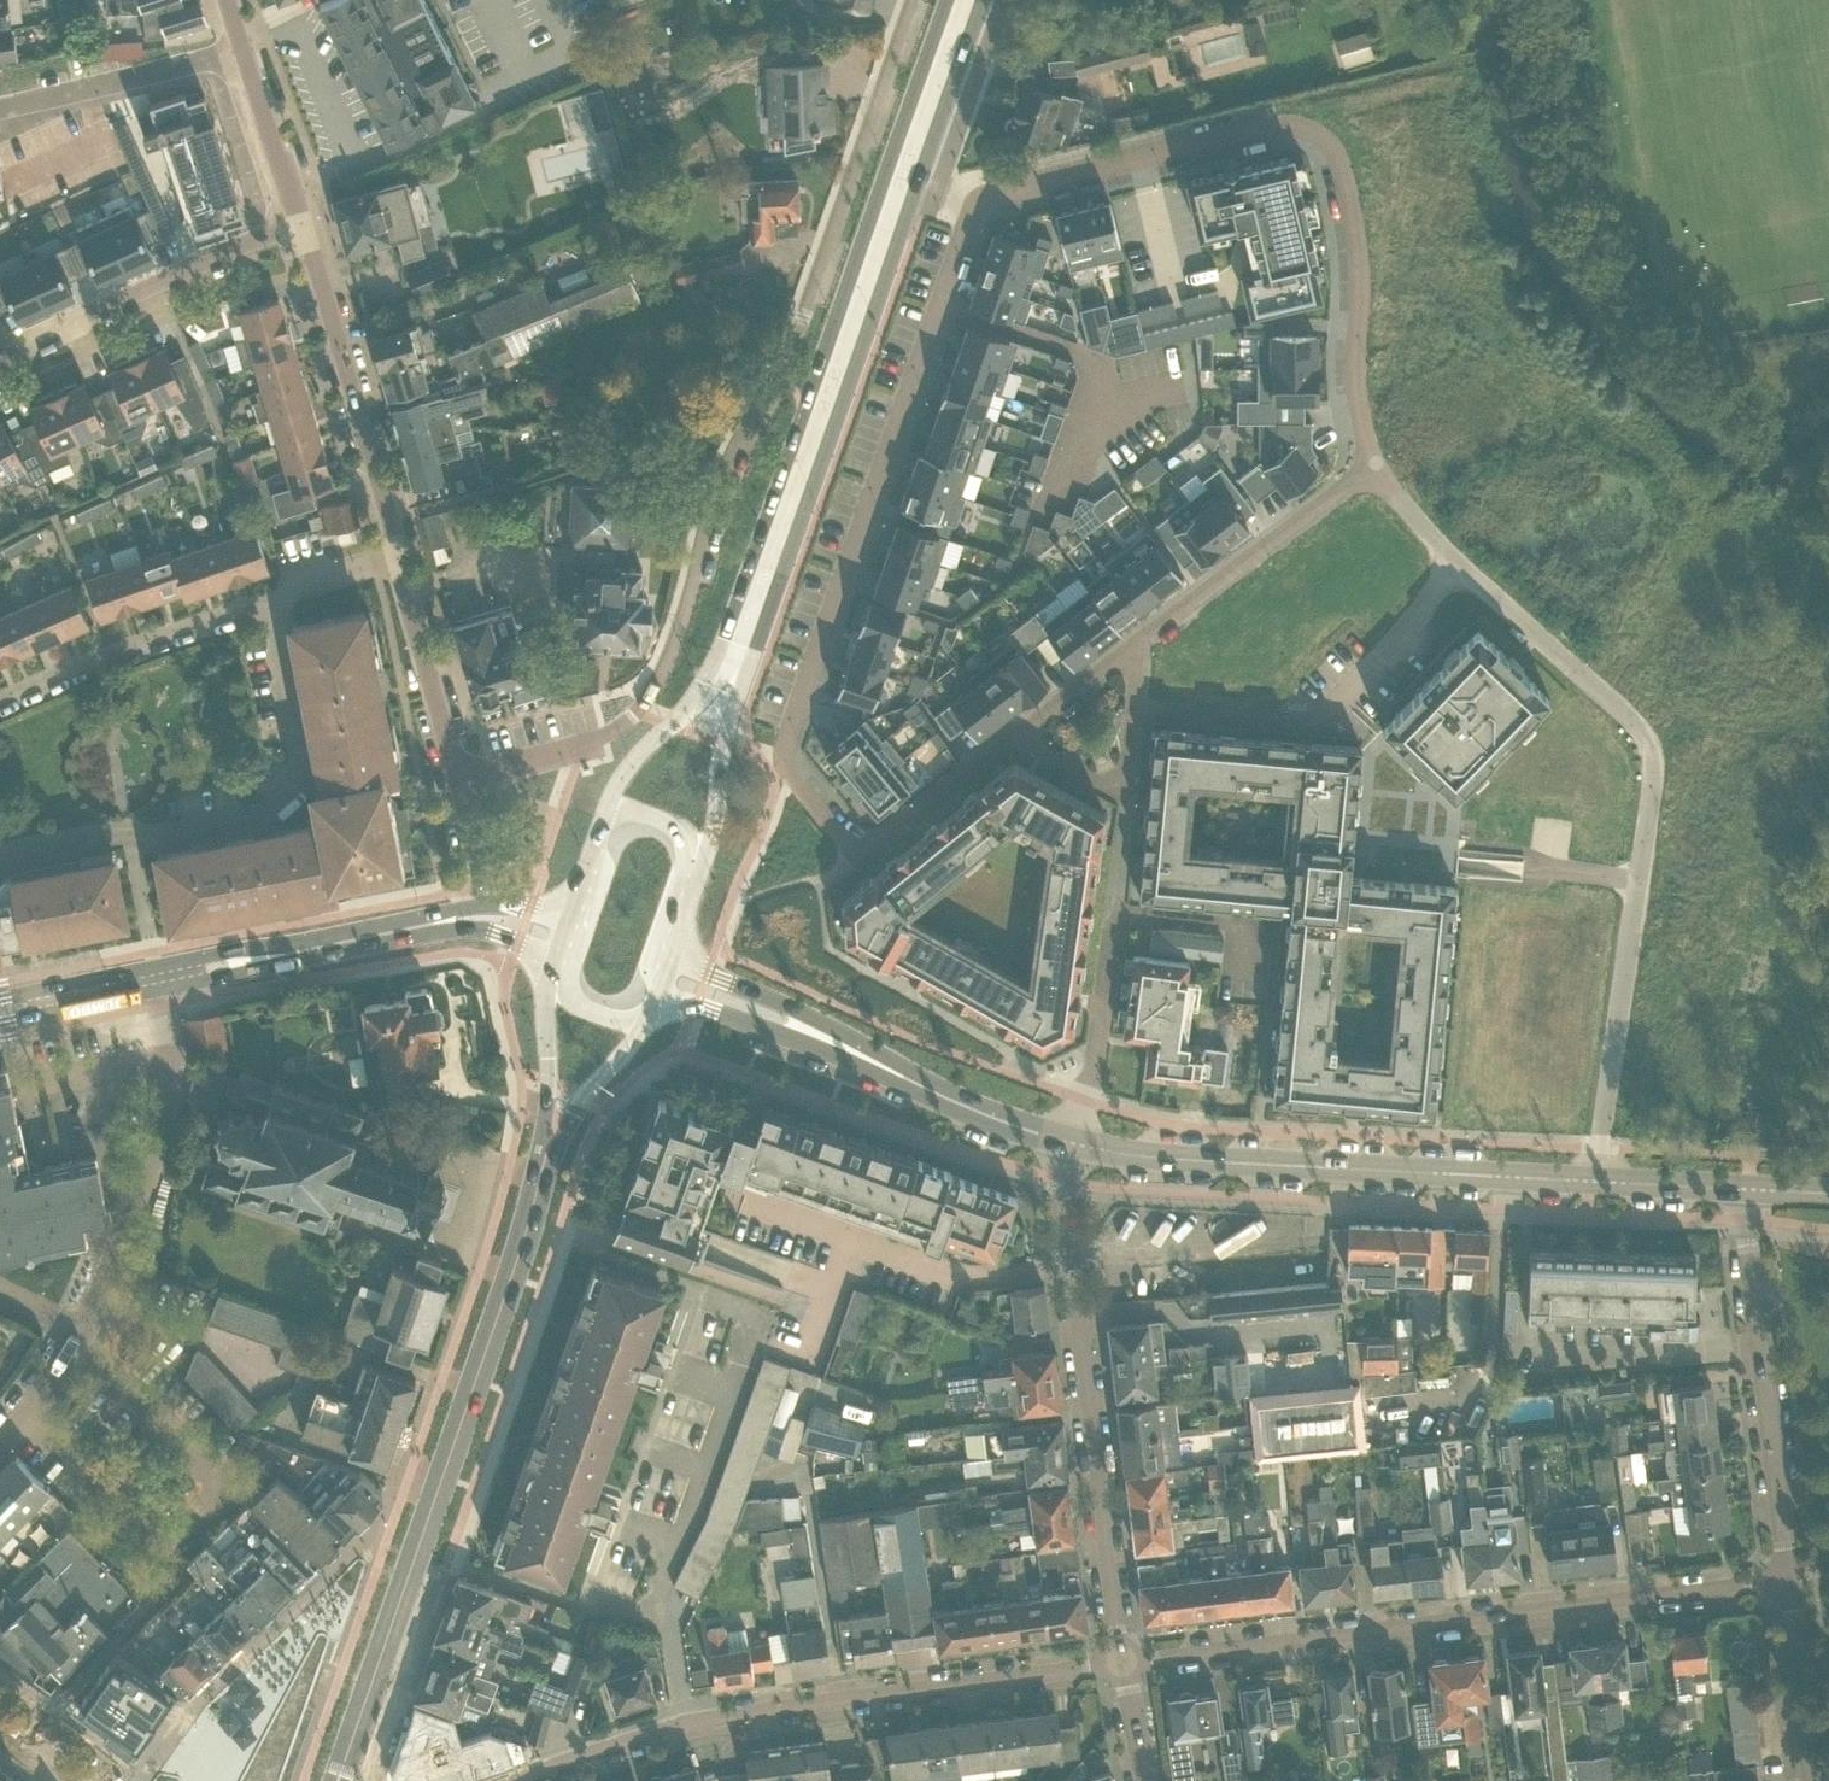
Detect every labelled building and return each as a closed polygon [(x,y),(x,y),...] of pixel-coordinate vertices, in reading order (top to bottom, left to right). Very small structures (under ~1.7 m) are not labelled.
[(22,19),(20,0),(0,0),(0,21),(22,19)] [(105,13),(117,12),(141,11),(175,0),(105,0),(105,13)] [(141,11),(146,38),(167,34),(167,35),(184,30),(207,22),(200,0),(175,0),(141,11)] [(319,3),(320,4),(321,7),(322,7),(336,35),(335,36),(337,40),(338,39),(352,68),(351,68),(352,69),(353,72),(354,72),(357,80),(358,83),(359,84),(359,83),(371,107),(370,107),(372,111),(373,111),(387,140),(386,140),(388,144),(393,142),(393,141),(422,127),(422,128),(475,102),(425,0),(325,0),(319,3)] [(868,8),(870,0),(840,0),(868,8)] [(14,26),(0,28),(0,60),(18,57),(14,26)] [(1369,30),(1345,37),(1353,61),(1376,53),(1369,30)] [(141,37),(121,38),(122,55),(143,54),(142,46),(141,37)] [(1251,57),(1268,52),(1265,40),(1248,44),(1251,57)] [(1126,45),(1106,50),(1109,65),(1130,60),(1126,45)] [(1105,48),(1075,56),(1075,58),(1079,72),(1106,65),(1109,65),(1106,50),(1105,48)] [(824,68),(771,70),(773,107),(782,107),(783,132),(785,132),(785,151),(813,146),(813,136),(820,136),(820,131),(831,131),(830,103),(827,103),(827,101),(825,101),(825,93),(827,93),(827,91),(825,92),(824,68)] [(1008,117),(1006,123),(1009,127),(1062,146),(1065,147),(1080,102),(1081,97),(1063,91),(1062,95),(1027,83),(1023,93),(1021,92),(1012,116),(1008,117)] [(588,92),(590,99),(598,130),(616,125),(606,88),(588,92)] [(153,114),(141,118),(149,142),(168,136),(194,216),(188,218),(187,218),(195,243),(197,242),(229,232),(226,225),(245,219),(237,194),(239,194),(214,118),(212,119),(204,94),(187,100),(185,93),(152,103),(150,104),(151,109),(153,114)] [(1132,127),(1128,113),(1109,117),(1113,131),(1132,127)] [(126,121),(113,127),(117,136),(130,130),(126,121)] [(130,130),(117,136),(120,144),(134,138),(130,130)] [(134,138),(120,144),(124,153),(137,147),(134,138)] [(137,147),(124,153),(128,161),(141,155),(137,147)] [(141,155),(128,161),(132,170),(145,164),(141,155)] [(1223,172),(1187,181),(1200,235),(1250,223),(1262,275),(1257,276),(1255,269),(1246,271),(1241,272),(1251,312),(1320,296),(1313,265),(1319,264),(1293,155),(1238,169),(1238,167),(1223,170),(1223,172)] [(145,164),(132,170),(133,172),(135,178),(149,172),(145,164)] [(149,172),(135,178),(139,186),(152,180),(149,172)] [(797,179),(773,180),(727,182),(728,196),(741,195),(742,218),(750,218),(751,238),(774,237),(774,232),(798,231),(797,213),(799,213),(799,210),(801,208),(801,198),(798,197),(797,179)] [(152,180),(139,186),(143,195),(156,189),(152,180)] [(333,199),(347,250),(391,238),(390,235),(395,234),(402,260),(423,255),(403,180),(382,186),(383,189),(378,190),(378,187),(333,199)] [(156,189),(143,195),(147,203),(160,197),(156,189)] [(160,197),(147,203),(149,209),(150,212),(164,206),(160,197)] [(1094,202),(1082,205),(1096,263),(1123,256),(1109,200),(1094,204),(1094,202)] [(129,205),(103,217),(127,270),(153,258),(151,253),(151,252),(151,251),(150,252),(148,247),(149,246),(148,246),(147,245),(162,238),(158,228),(154,220),(150,212),(149,209),(134,216),(129,205)] [(1070,210),(1055,214),(1060,232),(1063,246),(1069,270),(1096,263),(1082,205),(1069,208),(1070,210)] [(164,206),(150,212),(154,220),(167,214),(164,206)] [(167,214),(154,220),(158,228),(171,222),(167,214)] [(81,239),(67,245),(80,274),(95,268),(101,281),(106,279),(106,280),(107,279),(106,279),(111,276),(112,277),(112,276),(127,270),(103,217),(77,229),(81,239)] [(171,222),(158,228),(162,238),(173,233),(176,232),(175,230),(175,231),(171,222)] [(994,231),(985,257),(1026,271),(1038,275),(1040,276),(1049,250),(1024,241),(1026,234),(1008,227),(1005,235),(994,231)] [(1053,248),(1063,246),(1060,232),(1050,234),(1053,248)] [(67,245),(27,263),(46,306),(51,304),(52,304),(52,303),(57,301),(58,301),(58,300),(60,299),(61,300),(62,299),(61,299),(66,297),(67,297),(67,296),(72,294),(67,281),(80,274),(67,245)] [(681,264),(686,280),(743,265),(739,250),(709,259),(708,257),(681,264)] [(985,257),(977,280),(1032,299),(1032,298),(1027,297),(1035,275),(1039,277),(1040,276),(1038,275),(1026,271),(985,257)] [(444,261),(407,278),(416,297),(409,300),(410,301),(453,281),(444,261)] [(0,275),(0,310),(14,304),(14,305),(14,306),(15,306),(17,311),(16,311),(17,312),(20,317),(34,311),(35,314),(36,314),(45,310),(46,310),(46,309),(44,306),(46,306),(27,263),(0,275)] [(558,291),(584,282),(579,267),(553,276),(558,291)] [(495,362),(564,333),(563,331),(641,298),(628,268),(550,301),(543,284),(477,312),(485,333),(449,349),(453,358),(460,374),(464,372),(493,360),(495,362)] [(969,305),(1023,323),(1032,299),(977,280),(969,305)] [(1073,287),(1060,283),(1057,292),(1070,297),(1073,287)] [(1217,290),(1208,292),(1212,306),(1221,304),(1217,290)] [(1208,292),(1199,295),(1203,308),(1212,306),(1208,292)] [(1199,295),(1190,297),(1194,311),(1203,308),(1199,295)] [(1185,313),(1194,311),(1190,297),(1181,299),(1185,313)] [(278,298),(241,309),(231,311),(235,324),(244,322),(248,336),(249,336),(286,325),(278,298)] [(1173,301),(1164,304),(1167,317),(1176,315),(1173,301)] [(1164,304),(1155,306),(1158,320),(1167,317),(1164,304)] [(1155,306),(1146,308),(1149,322),(1158,320),(1155,306)] [(1146,308),(1137,310),(1137,312),(1140,324),(1149,322),(1146,308)] [(1063,310),(1059,324),(1068,327),(1077,330),(1072,313),(1063,310)] [(1232,311),(1223,313),(1226,327),(1235,325),(1235,324),(1232,311)] [(1223,313),(1214,315),(1217,329),(1226,327),(1223,313)] [(1214,315),(1205,318),(1208,332),(1217,329),(1214,315)] [(1109,317),(1083,323),(1086,338),(1084,344),(1102,350),(1111,322),(1109,317)] [(1205,318),(1196,320),(1200,334),(1208,332),(1205,318)] [(1111,322),(1102,350),(1115,355),(1116,355),(1146,347),(1142,333),(1126,337),(1121,319),(1111,322)] [(1196,320),(1187,322),(1191,336),(1195,335),(1200,334),(1196,320)] [(1257,336),(1257,368),(1316,367),(1316,366),(1315,366),(1315,334),(1272,335),(1272,320),(1257,320),(1243,323),(1243,336),(1257,336)] [(1187,322),(1178,324),(1182,338),(1191,336),(1187,322)] [(411,323),(393,329),(370,335),(379,366),(420,354),(438,348),(432,328),(414,333),(411,323)] [(968,325),(959,351),(1009,368),(1018,341),(968,324),(968,325)] [(1178,324),(1169,327),(1173,340),(1182,338),(1178,324)] [(249,336),(248,336),(235,340),(243,368),(257,364),(256,363),(294,352),(286,325),(249,336)] [(1169,327),(1161,329),(1164,343),(1173,340),(1169,327)] [(1161,329),(1152,331),(1155,345),(1164,343),(1161,329)] [(1152,331),(1143,333),(1146,347),(1155,345),(1152,331)] [(187,342),(194,357),(205,352),(198,337),(187,342)] [(155,346),(135,355),(157,405),(172,398),(194,429),(211,421),(203,399),(187,361),(172,368),(164,349),(165,348),(164,347),(157,350),(155,346)] [(949,375),(948,376),(1000,393),(1009,368),(959,351),(950,375),(949,375)] [(216,377),(205,352),(194,357),(205,382),(216,377)] [(256,363),(257,364),(264,388),(302,378),(294,352),(256,363)] [(420,354),(379,366),(380,369),(379,372),(381,378),(383,381),(387,396),(411,389),(418,387),(428,384),(427,379),(424,369),(431,367),(426,352),(420,354)] [(157,405),(135,355),(114,364),(116,368),(109,372),(109,373),(111,372),(119,391),(106,397),(124,437),(122,437),(124,442),(139,435),(144,421),(140,412),(157,405)] [(1053,365),(1067,369),(1070,360),(1056,356),(1053,365)] [(1197,357),(1198,368),(1213,368),(1213,357),(1197,357)] [(1237,399),(1237,422),(1277,422),(1278,422),(1278,400),(1317,400),(1316,367),(1257,368),(1258,399),(1237,399)] [(1056,371),(1052,383),(1061,386),(1065,374),(1056,371)] [(438,388),(440,394),(390,409),(395,427),(477,403),(490,399),(485,381),(468,386),(464,372),(460,374),(439,382),(441,387),(438,388)] [(948,376),(940,401),(991,419),(992,418),(983,415),(991,391),(1000,394),(1000,393),(948,376)] [(221,388),(216,377),(205,382),(210,392),(215,407),(226,403),(221,388)] [(255,391),(258,400),(253,402),(258,420),(272,416),(272,415),(309,404),(302,378),(264,388),(255,391)] [(546,405),(565,399),(559,379),(540,386),(546,405)] [(124,437),(106,397),(92,403),(84,384),(86,384),(85,382),(78,386),(76,381),(55,390),(77,440),(93,433),(95,438),(109,443),(122,437),(124,437)] [(77,440),(55,390),(35,399),(37,404),(29,407),(30,408),(31,408),(40,427),(28,432),(45,472),(70,461),(64,446),(77,440)] [(941,403),(932,427),(983,444),(991,419),(940,401),(939,402),(941,403)] [(1048,410),(1062,415),(1065,406),(1051,401),(1048,410)] [(232,417),(226,403),(215,407),(221,422),(232,417)] [(477,403),(395,427),(402,450),(428,442),(428,440),(436,438),(436,435),(455,429),(456,430),(470,426),(467,417),(480,413),(477,403)] [(317,431),(309,404),(272,415),(272,416),(280,442),(317,431)] [(1048,410),(1043,422),(1059,428),(1063,415),(1062,415),(1048,410)] [(571,427),(566,411),(549,416),(553,433),(571,427)] [(0,479),(14,471),(19,479),(36,486),(48,479),(45,472),(28,432),(12,440),(2,423),(4,422),(3,420),(0,422),(0,478),(0,479)] [(1260,460),(1238,477),(1256,501),(1276,485),(1286,498),(1317,474),(1307,461),(1317,454),(1307,440),(1311,437),(1311,421),(1278,422),(1277,422),(1277,441),(1283,441),(1283,451),(1264,466),(1260,460)] [(1206,423),(1197,436),(1208,450),(1213,445),(1221,427),(1221,422),(1206,423)] [(428,442),(402,450),(413,488),(480,468),(475,451),(483,449),(479,437),(477,437),(474,425),(470,426),(456,430),(455,429),(436,435),(436,438),(428,440),(428,442)] [(919,451),(974,470),(983,444),(932,427),(924,452),(919,450),(919,451)] [(229,447),(239,443),(235,430),(224,434),(229,447)] [(317,431),(280,442),(287,468),(325,457),(317,431)] [(212,443),(197,450),(201,461),(217,453),(212,443)] [(1033,449),(1029,460),(1031,461),(1044,466),(1045,466),(1049,454),(1033,449)] [(201,461),(197,450),(181,458),(185,468),(201,461)] [(919,451),(910,478),(965,497),(965,496),(960,495),(969,469),(974,471),(974,470),(919,451)] [(151,454),(135,462),(140,474),(157,467),(151,454)] [(243,486),(254,482),(260,480),(250,454),(233,460),(243,486)] [(1155,456),(1146,462),(1156,475),(1164,469),(1155,456)] [(287,468),(293,489),(279,494),(285,515),(317,506),(316,505),(313,506),(309,492),(333,485),(325,457),(287,468)] [(1026,469),(1026,470),(1041,476),(1045,466),(1044,466),(1031,461),(1029,460),(1026,469)] [(1206,485),(1189,498),(1224,545),(1248,527),(1229,501),(1241,492),(1220,465),(1202,480),(1206,485)] [(493,481),(489,470),(480,473),(483,484),(493,481)] [(163,474),(147,481),(151,491),(167,483),(163,474)] [(955,525),(965,497),(910,478),(900,506),(922,513),(952,524),(955,525)] [(151,491),(147,481),(131,488),(135,498),(151,491)] [(254,482),(243,486),(248,499),(258,495),(254,482)] [(631,485),(607,484),(569,483),(566,545),(587,546),(586,573),(585,573),(585,590),(577,590),(575,640),(639,643),(640,621),(646,622),(647,598),(641,598),(642,567),(612,566),(613,548),(630,548),(630,545),(639,546),(640,546),(641,544),(644,534),(645,522),(643,511),(642,509),(630,509),(631,485)] [(1069,519),(1074,526),(1094,510),(1092,508),(1094,501),(1078,495),(1071,515),(1069,519)] [(321,505),(329,533),(359,524),(351,497),(321,505)] [(94,505),(98,515),(115,508),(110,498),(94,505)] [(1094,501),(1092,508),(1094,510),(1102,521),(1111,514),(1099,498),(1094,501)] [(1165,517),(1200,564),(1224,545),(1189,498),(1165,517)] [(98,515),(94,505),(78,513),(82,523),(98,515)] [(1016,505),(1013,514),(1026,518),(1029,509),(1016,505)] [(452,508),(440,511),(444,526),(456,522),(452,508)] [(1055,510),(1050,524),(1058,527),(1064,534),(1074,526),(1069,519),(1071,515),(1055,510)] [(444,526),(440,511),(421,516),(431,549),(450,543),(444,526)] [(922,513),(917,527),(947,537),(952,524),(922,513)] [(1010,522),(1023,527),(1026,518),(1013,514),(1010,522)] [(320,515),(309,518),(312,529),(323,526),(320,515)] [(898,521),(890,545),(940,562),(948,538),(947,537),(917,527),(898,521)] [(1039,553),(1053,542),(1047,533),(1048,529),(1032,523),(1024,547),(1039,553)] [(255,528),(227,538),(241,577),(269,568),(255,528)] [(35,531),(20,539),(25,549),(41,541),(35,531)] [(227,538),(199,547),(212,587),(241,577),(227,538)] [(25,549),(20,539),(5,548),(10,558),(25,549)] [(1132,561),(1159,595),(1183,577),(1157,542),(1133,560),(1132,561)] [(890,545),(882,568),(932,585),(940,562),(890,545)] [(212,587),(199,547),(173,556),(184,589),(182,589),(184,597),(212,587)] [(184,589),(173,556),(170,549),(141,559),(154,599),(182,589),(184,589)] [(998,555),(995,564),(1008,568),(1011,559),(998,555)] [(141,559),(113,568),(127,608),(154,599),(141,559)] [(1108,567),(1107,568),(1139,610),(1159,595),(1132,561),(1114,575),(1108,567)] [(113,568),(86,578),(100,618),(127,608),(113,568)] [(882,568),(873,592),(915,606),(922,583),(932,586),(932,585),(882,568)] [(1085,584),(1121,631),(1122,630),(1119,626),(1135,614),(1139,610),(1107,568),(1085,584)] [(72,584),(45,596),(62,634),(89,623),(72,584)] [(1085,591),(1065,606),(1098,649),(1108,642),(1107,641),(1121,631),(1085,584),(1085,585),(1088,589),(1085,591)] [(963,591),(972,603),(979,597),(970,585),(963,591)] [(955,597),(964,608),(972,603),(963,591),(955,597)] [(45,596),(18,608),(35,646),(62,634),(45,596)] [(869,598),(858,630),(894,643),(905,611),(869,598)] [(1034,613),(1020,623),(1035,644),(1048,634),(1073,667),(1087,656),(1088,657),(1098,649),(1065,606),(1042,624),(1034,613)] [(18,608),(0,616),(0,641),(8,658),(35,646),(18,608)] [(511,609),(477,619),(454,626),(453,626),(475,702),(551,679),(544,656),(536,629),(518,634),(511,609)] [(292,625),(299,663),(307,662),(313,693),(306,695),(311,722),(319,720),(325,752),(317,754),(324,790),(316,791),(321,821),(285,828),(287,835),(255,841),(254,834),(227,840),(228,847),(195,853),(193,846),(157,853),(171,924),(244,910),(243,907),(245,907),(251,908),(257,906),(263,903),(264,903),(265,906),(337,892),(334,877),(351,873),(352,879),(348,880),(348,881),(405,870),(389,787),(387,787),(388,791),(382,792),(380,781),(396,778),(381,705),(379,706),(378,704),(379,698),(378,691),(375,686),(374,684),(377,684),(363,611),(292,625)] [(922,627),(935,631),(938,622),(925,618),(922,627)] [(1047,685),(1023,654),(1035,644),(1020,623),(1006,634),(1012,643),(1003,650),(989,660),(1023,704),(1047,685)] [(945,625),(940,640),(947,649),(958,628),(955,625),(952,627),(945,625)] [(1149,796),(1139,896),(1290,910),(1290,913),(1273,1095),(1272,1099),(1346,1107),(1360,1108),(1434,1115),(1434,1114),(1456,887),(1455,887),(1454,887),(1455,874),(1456,863),(1457,855),(1457,849),(1458,839),(1462,798),(1451,797),(1453,795),(1454,795),(1548,697),(1477,629),(1382,729),(1383,729),(1361,752),(1361,748),(1360,748),(1306,743),(1305,744),(1155,729),(1150,781),(1149,795),(1149,796)] [(848,660),(847,661),(884,674),(894,643),(858,630),(858,631),(848,660)] [(968,677),(1000,719),(1021,703),(1022,704),(1023,704),(989,660),(968,677)] [(873,705),(884,674),(847,661),(836,693),(873,705)] [(912,674),(909,683),(923,687),(926,678),(912,674)] [(966,724),(976,737),(1000,719),(968,677),(967,677),(973,685),(950,703),(966,724)] [(906,691),(920,696),(923,687),(909,683),(906,691)] [(903,710),(909,718),(920,709),(915,702),(903,710)] [(950,703),(934,715),(950,736),(966,724),(950,703)] [(915,725),(926,716),(920,709),(909,718),(915,725)] [(501,745),(557,731),(553,715),(497,729),(501,745)] [(824,752),(841,774),(886,737),(885,736),(882,739),(865,718),(848,732),(843,726),(828,738),(833,744),(824,752)] [(929,736),(938,748),(945,742),(937,730),(929,736)] [(857,793),(859,795),(903,758),(886,737),(841,774),(843,775),(842,776),(856,794),(857,793)] [(904,759),(903,758),(859,795),(876,816),(917,782),(900,762),(904,759)] [(1104,814),(1013,762),(982,787),(982,788),(842,902),(845,938),(868,950),(868,951),(871,952),(871,953),(883,959),(887,961),(913,976),(927,983),(927,984),(1041,1048),(1073,1032),(1076,1007),(1078,993),(1098,853),(1104,814)] [(3,957),(1,944),(126,919),(114,856),(12,876),(15,894),(0,897),(0,958),(3,957)] [(1151,929),(1150,939),(1163,941),(1164,931),(1151,929)] [(1164,931),(1163,941),(1175,943),(1176,932),(1164,931)] [(1176,932),(1175,943),(1187,944),(1189,934),(1176,932)] [(1189,934),(1187,944),(1200,946),(1201,936),(1189,934)] [(1201,936),(1200,946),(1212,948),(1214,937),(1201,936)] [(1212,948),(1211,958),(1220,959),(1223,939),(1214,937),(1212,948)] [(1150,939),(1149,950),(1161,951),(1163,941),(1150,939)] [(1163,941),(1161,951),(1174,953),(1175,943),(1163,941)] [(1175,943),(1174,953),(1186,955),(1187,944),(1175,943)] [(1187,944),(1186,955),(1198,957),(1200,946),(1187,944)] [(1200,946),(1198,957),(1211,958),(1212,948),(1200,946)] [(1133,955),(1122,1035),(1148,1039),(1143,1073),(1199,1081),(1199,1080),(1223,1083),(1227,1049),(1203,1046),(1203,1045),(1189,1043),(1189,1041),(1178,1040),(1189,962),(1133,955)] [(364,1005),(368,1029),(368,1030),(360,1032),(369,1084),(415,1076),(413,1070),(437,1066),(431,1031),(438,1030),(437,1026),(439,1026),(442,1020),(440,1012),(436,1007),(434,1007),(430,991),(425,987),(405,990),(406,998),(364,1005)] [(186,1018),(192,1053),(193,1054),(226,1048),(220,1013),(186,1018)] [(226,1071),(220,1070),(197,1064),(188,1098),(213,1105),(217,1089),(221,1090),(226,1071)] [(34,1252),(34,1254),(88,1243),(84,1221),(109,1216),(96,1155),(43,1166),(42,1161),(32,1155),(27,1156),(20,1120),(18,1121),(7,1068),(0,1069),(0,1259),(34,1252)] [(381,1119),(378,1119),(362,1114),(364,1107),(361,1106),(360,1109),(335,1101),(336,1097),(333,1096),(332,1100),(327,1098),(328,1093),(313,1088),(311,1093),(306,1091),(307,1088),(304,1087),(303,1090),(277,1082),(279,1078),(276,1077),(274,1080),(242,1070),(242,1069),(240,1069),(238,1075),(232,1094),(232,1095),(234,1095),(249,1100),(245,1112),(233,1112),(232,1107),(229,1108),(230,1113),(222,1119),(218,1116),(217,1118),(220,1121),(217,1130),(212,1130),(213,1133),(217,1133),(220,1143),(216,1145),(218,1148),(222,1145),(231,1152),(227,1164),(212,1159),(212,1158),(210,1158),(202,1184),(204,1185),(204,1184),(236,1195),(235,1198),(238,1199),(239,1196),(265,1205),(264,1208),(266,1209),(268,1205),(273,1207),(271,1212),(287,1217),(288,1212),(293,1214),(292,1218),(295,1219),(296,1215),(322,1224),(320,1227),(323,1228),(326,1220),(338,1224),(344,1205),(416,1231),(424,1209),(430,1211),(432,1213),(436,1211),(434,1208),(440,1189),(445,1188),(444,1184),(440,1185),(432,1183),(440,1159),(374,1139),(381,1119)] [(700,1226),(699,1226),(719,1170),(741,1177),(742,1176),(774,1187),(778,1177),(895,1218),(891,1228),(924,1240),(923,1241),(939,1247),(942,1240),(995,1259),(1003,1237),(1011,1240),(1018,1222),(1009,1219),(1017,1198),(949,1174),(950,1172),(917,1160),(917,1161),(916,1160),(918,1156),(896,1148),(895,1153),(868,1143),(870,1139),(849,1131),(847,1136),(821,1126),(823,1122),(801,1114),(800,1119),(764,1106),(755,1132),(734,1124),(733,1125),(659,1099),(655,1112),(651,1111),(646,1127),(649,1128),(644,1141),(641,1140),(634,1161),(637,1162),(632,1175),(629,1174),(623,1190),(627,1191),(613,1231),(689,1258),(690,1255),(702,1260),(712,1232),(699,1228),(700,1226)] [(1394,1283),(1395,1259),(1396,1226),(1348,1224),(1346,1271),(1361,1272),(1360,1281),(1394,1283)] [(1394,1283),(1442,1285),(1445,1228),(1396,1226),(1395,1259),(1394,1283)] [(1452,1286),(1471,1287),(1470,1320),(1484,1321),(1488,1230),(1455,1228),(1452,1286)] [(1699,1316),(1685,1316),(1685,1310),(1694,1310),(1694,1301),(1701,1300),(1699,1288),(1694,1289),(1695,1257),(1529,1251),(1528,1304),(1538,1305),(1538,1319),(1647,1322),(1647,1329),(1699,1331),(1699,1316)] [(441,1261),(420,1254),(419,1254),(413,1272),(393,1265),(393,1266),(393,1267),(382,1299),(356,1290),(341,1334),(386,1349),(408,1356),(414,1338),(426,1342),(446,1283),(435,1279),(441,1261)] [(663,1290),(617,1274),(594,1266),(544,1409),(613,1433),(635,1369),(656,1376),(664,1352),(644,1345),(663,1290)] [(1328,1281),(1323,1282),(1208,1293),(1210,1320),(1342,1307),(1340,1285),(1328,1286),(1328,1281)] [(1044,1286),(1020,1289),(1011,1290),(1012,1291),(996,1293),(998,1309),(1013,1307),(1016,1327),(1048,1323),(1044,1286)] [(1503,1329),(1516,1330),(1518,1289),(1506,1288),(1503,1329)] [(222,1327),(231,1298),(218,1293),(207,1322),(222,1327)] [(231,1298),(222,1327),(237,1332),(246,1303),(231,1298)] [(957,1314),(982,1322),(987,1306),(962,1298),(957,1314)] [(246,1303),(237,1332),(251,1337),(261,1308),(246,1303)] [(261,1308),(251,1337),(266,1342),(276,1313),(261,1308)] [(847,1309),(839,1331),(857,1337),(865,1315),(847,1309)] [(276,1313),(266,1342),(281,1347),(285,1335),(291,1317),(276,1313)] [(320,1327),(291,1317),(285,1335),(307,1343),(314,1345),(320,1327)] [(1165,1361),(1160,1320),(1109,1326),(1114,1366),(1152,1362),(1165,1361)] [(839,1331),(835,1341),(854,1348),(857,1337),(839,1331)] [(285,1335),(281,1347),(275,1363),(297,1371),(298,1368),(307,1343),(285,1335)] [(1396,1336),(1397,1370),(1413,1369),(1412,1335),(1396,1336)] [(1396,1336),(1364,1336),(1365,1373),(1397,1370),(1396,1336)] [(1167,1346),(1169,1360),(1190,1358),(1213,1355),(1212,1341),(1167,1346)] [(193,1384),(215,1364),(205,1353),(195,1349),(185,1376),(193,1384)] [(328,1351),(325,1362),(335,1366),(339,1354),(340,1354),(329,1350),(328,1351)] [(982,1374),(946,1378),(948,1392),(955,1391),(1055,1378),(1052,1351),(1006,1357),(1006,1359),(994,1360),(990,1364),(991,1367),(981,1369),(982,1374)] [(1244,1353),(1213,1357),(1217,1394),(1234,1392),(1248,1390),(1244,1353)] [(786,1380),(791,1366),(764,1356),(759,1370),(786,1380)] [(1190,1358),(1169,1360),(1165,1361),(1152,1362),(1114,1366),(1117,1396),(1156,1391),(1154,1374),(1191,1369),(1190,1358)] [(303,1427),(301,1432),(350,1449),(349,1449),(386,1462),(388,1457),(389,1454),(391,1447),(398,1426),(401,1419),(402,1418),(402,1416),(412,1386),(413,1384),(414,1379),(378,1366),(378,1367),(363,1362),(350,1399),(346,1398),(337,1395),(341,1383),(336,1381),(331,1380),(320,1376),(316,1388),(308,1410),(303,1427)] [(320,1376),(331,1380),(335,1366),(325,1362),(320,1376)] [(225,1375),(215,1364),(193,1384),(203,1395),(225,1375)] [(1397,1370),(1365,1373),(1362,1373),(1364,1394),(1417,1389),(1415,1368),(1413,1369),(1397,1370)] [(786,1380),(759,1370),(754,1384),(781,1394),(786,1380)] [(1419,1375),(1420,1387),(1449,1385),(1448,1373),(1419,1375)] [(236,1386),(225,1375),(203,1395),(214,1407),(236,1386)] [(1055,1378),(955,1391),(956,1400),(962,1404),(997,1400),(998,1410),(1003,1414),(1014,1413),(1015,1411),(1059,1405),(1055,1378)] [(1601,1384),(1602,1399),(1634,1395),(1632,1380),(1601,1384)] [(338,1393),(337,1395),(346,1398),(350,1386),(341,1383),(338,1393)] [(1358,1383),(1273,1393),(1249,1396),(1252,1423),(1253,1435),(1256,1459),(1256,1460),(1365,1448),(1358,1383)] [(1714,1412),(1710,1383),(1663,1388),(1667,1418),(1714,1412)] [(754,1384),(749,1397),(776,1407),(781,1394),(754,1384)] [(1605,1423),(1602,1399),(1601,1384),(1567,1388),(1572,1427),(1605,1423)] [(247,1397),(236,1386),(214,1407),(224,1418),(247,1397)] [(247,1397),(224,1418),(236,1430),(260,1411),(247,1397)] [(749,1397),(744,1411),(772,1421),(776,1407),(749,1397)] [(1122,1438),(1178,1431),(1174,1400),(1118,1407),(1122,1438)] [(805,1420),(805,1421),(821,1426),(862,1436),(864,1428),(835,1418),(838,1410),(812,1401),(805,1420)] [(613,1433),(544,1409),(494,1553),(563,1576),(582,1521),(603,1528),(611,1504),(591,1497),(613,1433)] [(744,1411),(739,1424),(767,1434),(772,1421),(744,1411)] [(1203,1428),(1218,1427),(1216,1412),(1201,1414),(1203,1428)] [(1714,1412),(1667,1418),(1662,1418),(1665,1447),(1717,1440),(1714,1412)] [(1379,1414),(1378,1432),(1408,1433),(1408,1414),(1379,1414)] [(1022,1425),(1022,1427),(986,1431),(988,1455),(1063,1448),(1060,1420),(1022,1425)] [(762,1448),(761,1449),(775,1454),(778,1443),(784,1425),(772,1421),(767,1434),(762,1448)] [(805,1421),(796,1448),(813,1454),(815,1445),(857,1456),(862,1436),(821,1426),(805,1421)] [(1606,1426),(1608,1446),(1629,1443),(1626,1423),(1606,1426)] [(767,1434),(739,1424),(735,1438),(762,1448),(767,1434)] [(240,1430),(238,1433),(262,1456),(268,1439),(240,1430)] [(1181,1462),(1178,1431),(1122,1438),(1126,1469),(1150,1466),(1181,1462)] [(1521,1461),(1520,1458),(1517,1433),(1498,1435),(1501,1464),(1521,1461)] [(1240,1449),(1217,1451),(1218,1463),(1224,1462),(1250,1460),(1256,1459),(1253,1435),(1243,1436),(1245,1448),(1240,1449)] [(735,1438),(730,1451),(757,1461),(761,1449),(762,1448),(735,1438)] [(268,1439),(262,1456),(270,1465),(271,1462),(279,1464),(277,1473),(297,1489),(298,1490),(316,1468),(325,1458),(268,1439)] [(1394,1445),(1396,1464),(1443,1459),(1441,1440),(1394,1445)] [(1720,1469),(1717,1440),(1665,1447),(1668,1476),(1720,1469)] [(988,1455),(962,1458),(963,1473),(965,1473),(1027,1466),(1028,1479),(1066,1475),(1063,1448),(988,1455)] [(730,1451),(725,1465),(752,1475),(757,1461),(730,1451)] [(1619,1481),(1633,1480),(1634,1480),(1630,1452),(1616,1454),(1619,1481)] [(51,1489),(14,1453),(0,1468),(0,1542),(51,1489)] [(270,1472),(254,1454),(243,1465),(259,1482),(270,1472)] [(1521,1461),(1525,1497),(1548,1494),(1543,1455),(1520,1458),(1521,1461)] [(1615,1485),(1611,1457),(1594,1459),(1598,1488),(1615,1485)] [(316,1468),(298,1490),(337,1528),(344,1535),(346,1534),(349,1530),(350,1529),(356,1522),(357,1523),(359,1525),(360,1523),(366,1516),(367,1516),(368,1515),(367,1515),(369,1513),(373,1508),(374,1508),(375,1507),(374,1506),(375,1505),(381,1499),(381,1500),(382,1498),(381,1497),(380,1497),(377,1494),(382,1488),(361,1470),(325,1458),(316,1468)] [(1218,1463),(1206,1465),(1209,1489),(1227,1487),(1224,1462),(1218,1463)] [(752,1475),(725,1465),(720,1479),(747,1488),(752,1475)] [(1184,1467),(1150,1471),(1126,1474),(1129,1499),(1176,1494),(1175,1482),(1186,1480),(1184,1467)] [(1720,1469),(1668,1476),(1655,1477),(1657,1489),(1671,1487),(1673,1504),(1686,1502),(1724,1497),(1720,1469)] [(1464,1472),(1468,1502),(1470,1522),(1460,1524),(1466,1580),(1492,1577),(1484,1504),(1480,1471),(1464,1472)] [(277,1473),(257,1493),(314,1552),(321,1559),(338,1542),(331,1535),(337,1528),(298,1490),(297,1489),(277,1473)] [(822,1474),(813,1476),(815,1487),(824,1485),(822,1474)] [(747,1488),(720,1479),(715,1492),(743,1502),(744,1497),(747,1488)] [(1633,1480),(1619,1481),(1623,1511),(1636,1509),(1633,1480)] [(1030,1502),(1002,1506),(1004,1519),(1071,1510),(1067,1482),(1028,1487),(1030,1502)] [(1372,1485),(1355,1486),(1358,1533),(1374,1532),(1372,1485)] [(957,1486),(923,1491),(924,1498),(925,1502),(943,1499),(958,1497),(957,1486)] [(743,1502),(715,1492),(710,1506),(738,1515),(743,1502)] [(1176,1494),(1129,1499),(1132,1524),(1190,1518),(1189,1505),(1177,1506),(1176,1494)] [(1447,1495),(1428,1497),(1432,1530),(1451,1527),(1447,1495)] [(738,1515),(734,1526),(775,1526),(775,1524),(783,1523),(781,1497),(781,1496),(744,1497),(743,1502),(738,1515)] [(800,1496),(781,1497),(783,1523),(802,1520),(800,1496)] [(1336,1532),(1332,1496),(1319,1498),(1319,1499),(1330,1598),(1356,1595),(1352,1558),(1350,1539),(1336,1541),(1335,1532),(1336,1532)] [(958,1497),(943,1499),(945,1513),(946,1521),(962,1519),(958,1497)] [(1686,1502),(1686,1508),(1690,1532),(1676,1534),(1679,1550),(1712,1546),(1710,1529),(1727,1527),(1724,1497),(1686,1502)] [(231,1523),(293,1586),(314,1565),(308,1558),(309,1557),(251,1499),(229,1521),(231,1523)] [(922,1503),(916,1503),(918,1517),(945,1513),(943,1499),(922,1503)] [(1304,1600),(1330,1598),(1319,1499),(1307,1501),(1309,1521),(1308,1521),(1313,1562),(1300,1564),(1304,1600)] [(1484,1504),(1492,1577),(1502,1575),(1505,1578),(1511,1577),(1513,1574),(1518,1574),(1514,1534),(1515,1534),(1513,1519),(1512,1519),(1510,1501),(1484,1504)] [(916,1503),(871,1510),(882,1578),(886,1608),(887,1608),(893,1647),(936,1640),(932,1610),(932,1609),(918,1517),(916,1503)] [(1607,1504),(1575,1508),(1582,1566),(1614,1562),(1607,1504)] [(710,1506),(705,1519),(733,1529),(734,1526),(738,1515),(710,1506)] [(1256,1508),(1243,1510),(1251,1570),(1239,1571),(1244,1608),(1267,1605),(1260,1547),(1259,1535),(1257,1516),(1256,1515),(1256,1508)] [(1582,1566),(1575,1508),(1543,1512),(1550,1570),(1582,1566)] [(1646,1508),(1636,1509),(1623,1511),(1627,1540),(1650,1537),(1646,1508)] [(843,1515),(819,1518),(829,1586),(882,1578),(871,1510),(843,1515)] [(1071,1510),(990,1521),(975,1523),(977,1536),(1020,1530),(1020,1533),(1033,1531),(1035,1544),(1075,1539),(1071,1510)] [(1225,1514),(1214,1515),(1217,1540),(1228,1538),(1225,1514)] [(1269,1514),(1257,1516),(1259,1535),(1271,1534),(1269,1514)] [(1196,1517),(1190,1518),(1132,1524),(1135,1549),(1184,1543),(1183,1531),(1198,1529),(1196,1517)] [(705,1519),(699,1532),(725,1545),(733,1529),(705,1519)] [(293,1586),(231,1523),(207,1546),(205,1544),(187,1561),(198,1571),(251,1626),(293,1586)] [(803,1523),(760,1529),(762,1544),(791,1540),(793,1554),(808,1552),(803,1523)] [(6,1589),(0,1598),(0,1651),(39,1678),(51,1687),(55,1681),(138,1599),(69,1528),(51,1545),(6,1589)] [(725,1545),(699,1532),(693,1545),(718,1558),(725,1545)] [(1275,1566),(1271,1534),(1259,1535),(1260,1547),(1267,1605),(1293,1602),(1288,1565),(1297,1564),(1293,1534),(1281,1535),(1285,1565),(1275,1566)] [(1423,1554),(1405,1556),(1409,1589),(1442,1585),(1439,1553),(1437,1553),(1435,1535),(1421,1537),(1423,1554)] [(1409,1589),(1405,1556),(1403,1537),(1369,1540),(1375,1592),(1409,1589)] [(1649,1552),(1658,1551),(1657,1542),(1648,1543),(1649,1552)] [(718,1558),(693,1545),(686,1558),(712,1571),(718,1558)] [(1081,1588),(1075,1545),(1037,1550),(1038,1565),(1061,1562),(1063,1585),(1057,1586),(1058,1592),(1044,1594),(1050,1633),(1082,1629),(1086,1623),(1081,1588)] [(1021,1552),(1009,1553),(1009,1554),(1013,1584),(1021,1638),(1050,1633),(1044,1594),(1042,1580),(1025,1583),(1021,1552)] [(1244,1608),(1239,1571),(1227,1573),(1224,1552),(1210,1554),(1217,1611),(1244,1608)] [(1003,1599),(987,1601),(993,1642),(1021,1638),(1013,1584),(1009,1554),(999,1556),(1001,1570),(998,1571),(1003,1599)] [(1202,1575),(1190,1577),(1195,1614),(1217,1611),(1210,1554),(1200,1555),(1202,1575)] [(712,1571),(686,1558),(680,1571),(705,1584),(712,1571)] [(1175,1558),(1162,1559),(1169,1617),(1195,1614),(1190,1577),(1178,1578),(1175,1558)] [(1169,1617),(1162,1559),(1137,1562),(1144,1616),(1148,1620),(1169,1617)] [(198,1571),(175,1593),(229,1648),(252,1627),(251,1626),(198,1571)] [(705,1584),(680,1571),(673,1584),(698,1597),(705,1584)] [(815,1573),(780,1578),(784,1606),(806,1603),(819,1601),(815,1573)] [(966,1573),(954,1574),(954,1578),(955,1578),(965,1646),(993,1642),(987,1601),(972,1604),(968,1576),(967,1576),(966,1573)] [(458,1576),(448,1605),(506,1626),(510,1615),(525,1621),(532,1602),(458,1576)] [(947,1607),(932,1609),(932,1610),(936,1640),(938,1650),(965,1646),(955,1578),(943,1580),(947,1607)] [(175,1593),(162,1606),(216,1660),(226,1649),(227,1650),(229,1648),(175,1593)] [(819,1601),(806,1603),(808,1617),(821,1615),(819,1601)] [(506,1626),(448,1605),(436,1638),(459,1646),(477,1653),(494,1658),(499,1646),(518,1653),(526,1633),(506,1626)] [(123,1649),(177,1687),(183,1692),(192,1683),(193,1684),(217,1661),(216,1660),(162,1606),(120,1647),(123,1649)] [(887,1608),(886,1608),(832,1617),(840,1661),(855,1658),(856,1663),(894,1656),(892,1647),(893,1647),(887,1608)] [(591,1620),(582,1655),(598,1658),(608,1625),(591,1620)] [(530,1622),(526,1633),(543,1640),(547,1629),(530,1622)] [(710,1652),(714,1679),(715,1683),(754,1677),(752,1668),(773,1665),(769,1643),(727,1650),(724,1626),(708,1629),(711,1652),(710,1652)] [(823,1626),(788,1631),(794,1671),(829,1666),(823,1626)] [(547,1629),(543,1640),(575,1652),(579,1641),(547,1629)] [(1703,1631),(1669,1635),(1678,1716),(1695,1714),(1691,1679),(1710,1676),(1707,1652),(1705,1652),(1703,1631)] [(653,1695),(646,1673),(645,1671),(662,1665),(653,1638),(634,1644),(637,1654),(619,1660),(623,1672),(606,1677),(616,1708),(653,1695)] [(1603,1642),(1596,1643),(1605,1724),(1623,1722),(1618,1681),(1627,1680),(1644,1678),(1641,1659),(1643,1659),(1643,1657),(1625,1659),(1623,1640),(1618,1641),(1614,1638),(1606,1639),(1603,1642)] [(1571,1659),(1554,1661),(1559,1705),(1588,1701),(1591,1725),(1605,1724),(1596,1643),(1590,1644),(1585,1641),(1578,1642),(1575,1646),(1570,1646),(1571,1659)] [(476,1657),(459,1651),(436,1643),(426,1670),(493,1694),(498,1680),(488,1676),(494,1658),(477,1653),(476,1657)] [(98,1669),(73,1696),(80,1701),(77,1706),(136,1747),(177,1687),(123,1649),(103,1669),(99,1667),(97,1668),(98,1669)] [(1559,1705),(1554,1661),(1540,1663),(1538,1650),(1508,1653),(1515,1711),(1559,1705)] [(575,1652),(563,1684),(576,1689),(586,1693),(598,1661),(582,1655),(575,1652)] [(1482,1656),(1456,1659),(1465,1738),(1479,1736),(1475,1696),(1487,1695),(1482,1656)] [(1418,1744),(1465,1738),(1456,1659),(1429,1662),(1433,1699),(1412,1701),(1418,1744)] [(706,1666),(691,1668),(694,1686),(709,1683),(706,1666)] [(1407,1727),(1401,1679),(1400,1666),(1369,1670),(1373,1701),(1371,1702),(1372,1709),(1374,1709),(1376,1731),(1407,1727)] [(493,1694),(426,1670),(416,1697),(439,1705),(457,1712),(455,1716),(480,1725),(486,1707),(488,1707),(493,1694)] [(1323,1676),(1326,1700),(1328,1713),(1323,1713),(1330,1769),(1349,1766),(1342,1712),(1357,1710),(1352,1672),(1323,1676)] [(540,1675),(528,1704),(535,1707),(550,1712),(568,1718),(574,1697),(576,1689),(563,1684),(540,1675)] [(1726,1685),(1728,1709),(1755,1706),(1752,1682),(1726,1685)] [(1294,1720),(1291,1697),(1272,1699),(1272,1702),(1270,1703),(1267,1683),(1239,1687),(1244,1724),(1239,1724),(1245,1764),(1246,1763),(1247,1772),(1264,1770),(1263,1761),(1264,1761),(1259,1723),(1272,1721),(1272,1720),(1274,1720),(1275,1723),(1294,1720)] [(1167,1697),(1173,1734),(1168,1734),(1175,1780),(1194,1780),(1187,1733),(1217,1728),(1221,1728),(1219,1716),(1215,1692),(1196,1695),(1196,1693),(1192,1693),(1188,1691),(1181,1692),(1179,1695),(1174,1696),(1169,1697),(1167,1697)] [(390,1773),(390,1774),(390,1775),(391,1776),(391,1777),(392,1778),(392,1779),(393,1779),(394,1780),(398,1780),(399,1776),(410,1780),(409,1780),(460,1780),(515,1761),(506,1737),(508,1737),(517,1761),(531,1756),(527,1743),(488,1730),(462,1739),(454,1716),(415,1702),(390,1771),(390,1772),(390,1773)] [(1757,1720),(1755,1706),(1728,1709),(1730,1724),(1757,1720)] [(550,1712),(535,1707),(528,1738),(543,1742),(550,1712)] [(1673,1707),(1657,1709),(1659,1735),(1676,1733),(1673,1707)] [(1063,1763),(1063,1758),(1079,1756),(1075,1725),(1057,1727),(1055,1711),(1021,1716),(1026,1757),(1043,1755),(1045,1765),(1063,1763)] [(1501,1713),(1489,1714),(1490,1726),(1491,1726),(1503,1725),(1501,1713)] [(1021,1716),(988,1720),(993,1761),(1026,1757),(1021,1716)] [(993,1761),(988,1720),(955,1724),(960,1766),(961,1766),(993,1761)] [(1757,1720),(1730,1724),(1732,1737),(1759,1734),(1757,1720)] [(955,1724),(922,1729),(927,1770),(928,1780),(955,1780),(962,1780),(961,1766),(960,1766),(955,1724)] [(927,1770),(922,1729),(887,1733),(887,1735),(870,1737),(882,1769),(891,1768),(892,1775),(927,1770)] [(1759,1734),(1732,1737),(1734,1751),(1760,1748),(1759,1734)] [(1479,1736),(1465,1738),(1467,1754),(1481,1752),(1479,1736)] [(786,1746),(791,1780),(882,1780),(873,1760),(840,1764),(839,1758),(827,1760),(824,1741),(786,1746)] [(717,1776),(718,1780),(791,1780),(786,1746),(746,1751),(748,1769),(747,1769),(747,1772),(717,1776)] [(1762,1762),(1760,1748),(1734,1751),(1735,1766),(1750,1764),(1762,1762)] [(1238,1750),(1221,1752),(1225,1780),(1239,1780),(1242,1780),(1238,1750)] [(1566,1759),(1569,1780),(1610,1780),(1607,1753),(1566,1759)] [(1109,1771),(1089,1777),(1083,1757),(1061,1780),(1112,1780),(1109,1771)] [(670,1772),(673,1780),(700,1780),(695,1764),(693,1765),(688,1762),(681,1764),(679,1769),(670,1772)] [(1717,1773),(1698,1775),(1699,1780),(1752,1780),(1750,1764),(1735,1766),(1717,1768),(1717,1773)] [(18,1779),(19,1777),(0,1765),(0,1780),(16,1780),(18,1779)] [(644,1779),(645,1780),(673,1780),(670,1772),(662,1774),(657,1771),(650,1773),(648,1778),(644,1779)]
